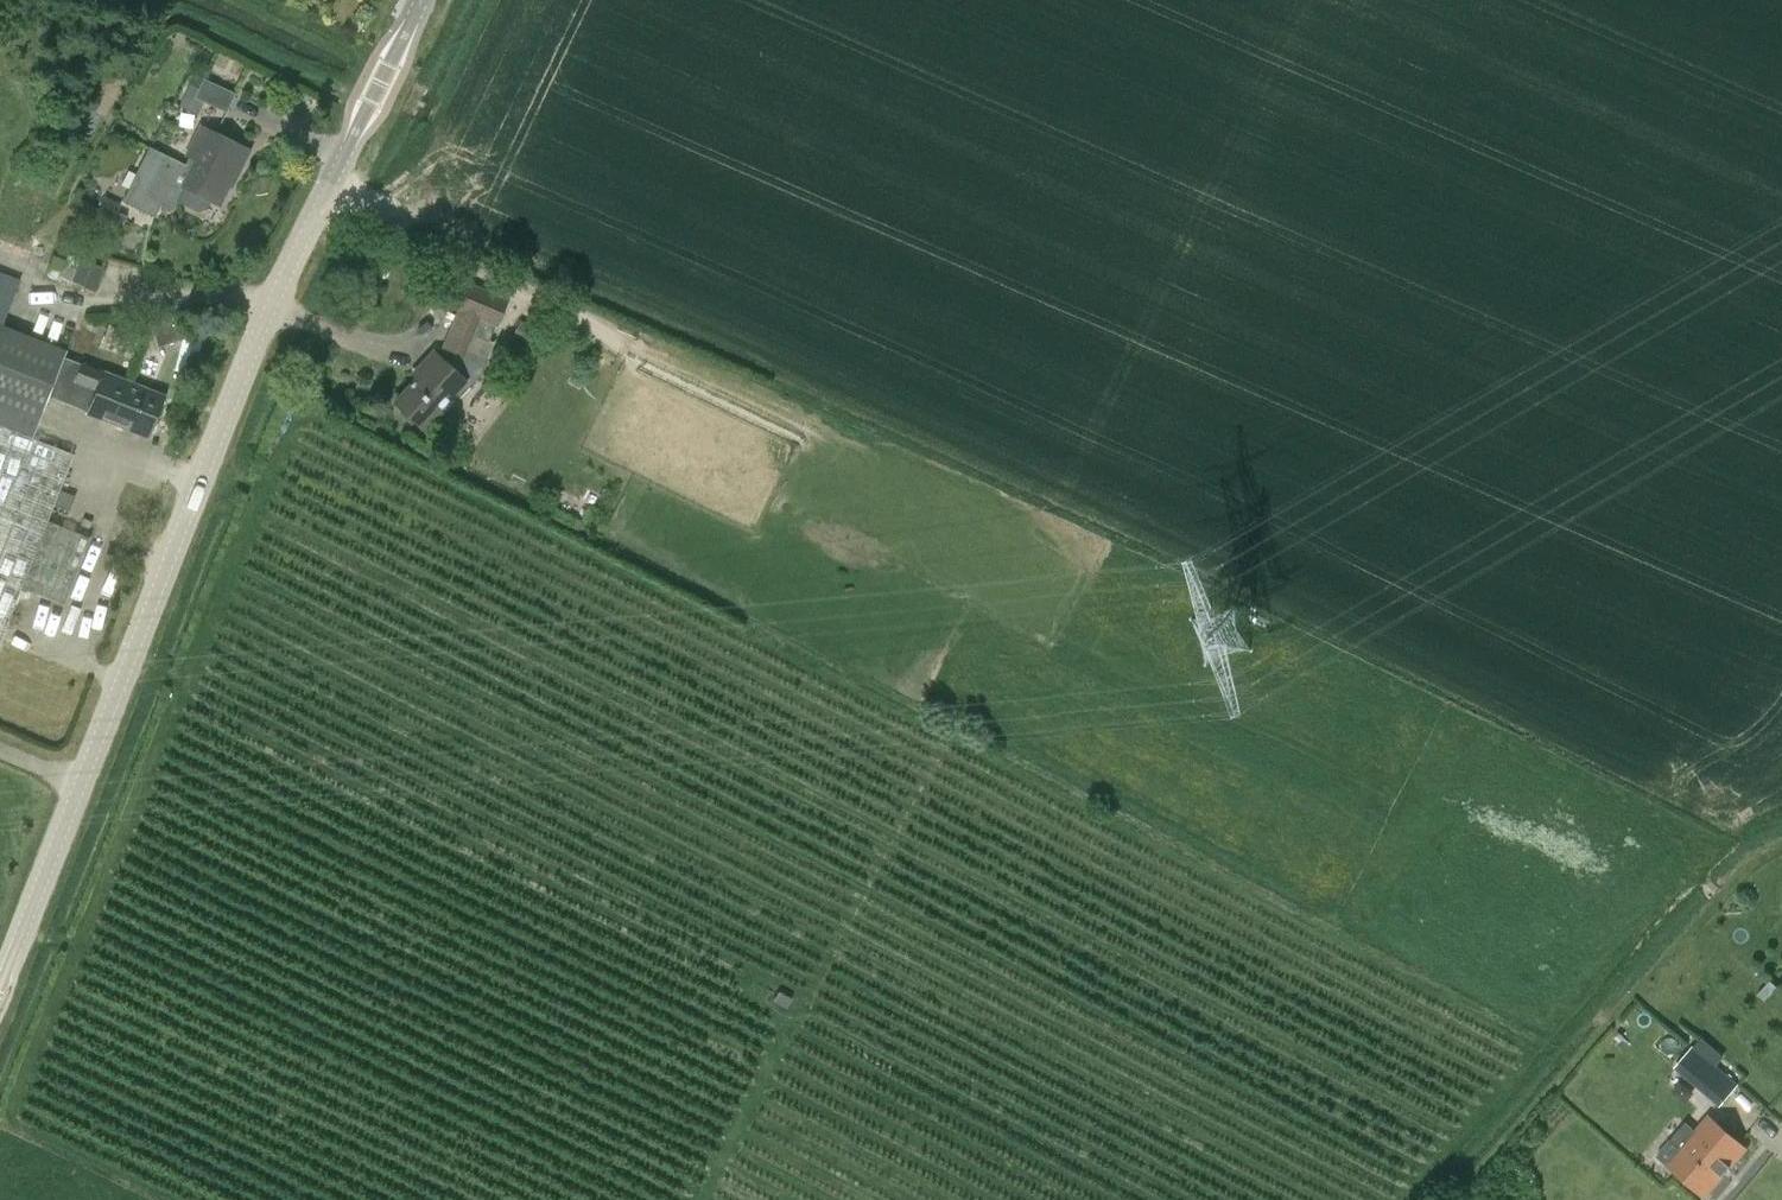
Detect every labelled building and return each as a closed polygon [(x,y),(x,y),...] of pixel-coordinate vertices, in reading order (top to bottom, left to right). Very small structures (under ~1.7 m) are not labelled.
[(235,94),(203,79),(199,88),(190,84),(180,106),(198,115),(203,103),(226,114),(235,94)] [(185,166),(185,167),(192,171),(183,188),(184,188),(219,205),(232,179),(235,180),(249,152),(201,128),(186,157),(189,158),(185,166)] [(185,167),(185,166),(185,167),(149,149),(123,202),(151,216),(158,203),(173,211),(184,188),(183,188),(192,171),(185,167)] [(97,211),(113,219),(116,211),(120,204),(105,196),(97,211)] [(96,283),(98,264),(65,261),(63,280),(96,283)] [(3,326),(18,281),(0,274),(0,647),(23,589),(65,606),(90,538),(49,521),(55,505),(55,504),(74,455),(33,440),(49,399),(87,414),(148,439),(165,397),(103,373),(103,372),(65,358),(67,351),(3,326)] [(437,357),(470,387),(480,376),(488,358),(487,358),(494,343),(488,341),(494,327),(497,328),(509,300),(448,275),(435,303),(456,311),(437,357)] [(439,411),(455,394),(460,398),(470,387),(437,357),(433,353),(412,376),(416,380),(393,404),(426,435),(444,416),(439,411)] [(75,496),(60,490),(55,504),(55,505),(69,511),(75,496)] [(1722,1107),(1740,1085),(1727,1074),(1714,1063),(1695,1085),(1722,1107)] [(1696,1132),(1683,1148),(1690,1154),(1675,1172),(1704,1196),(1745,1148),(1717,1123),(1703,1138),(1696,1132)]
